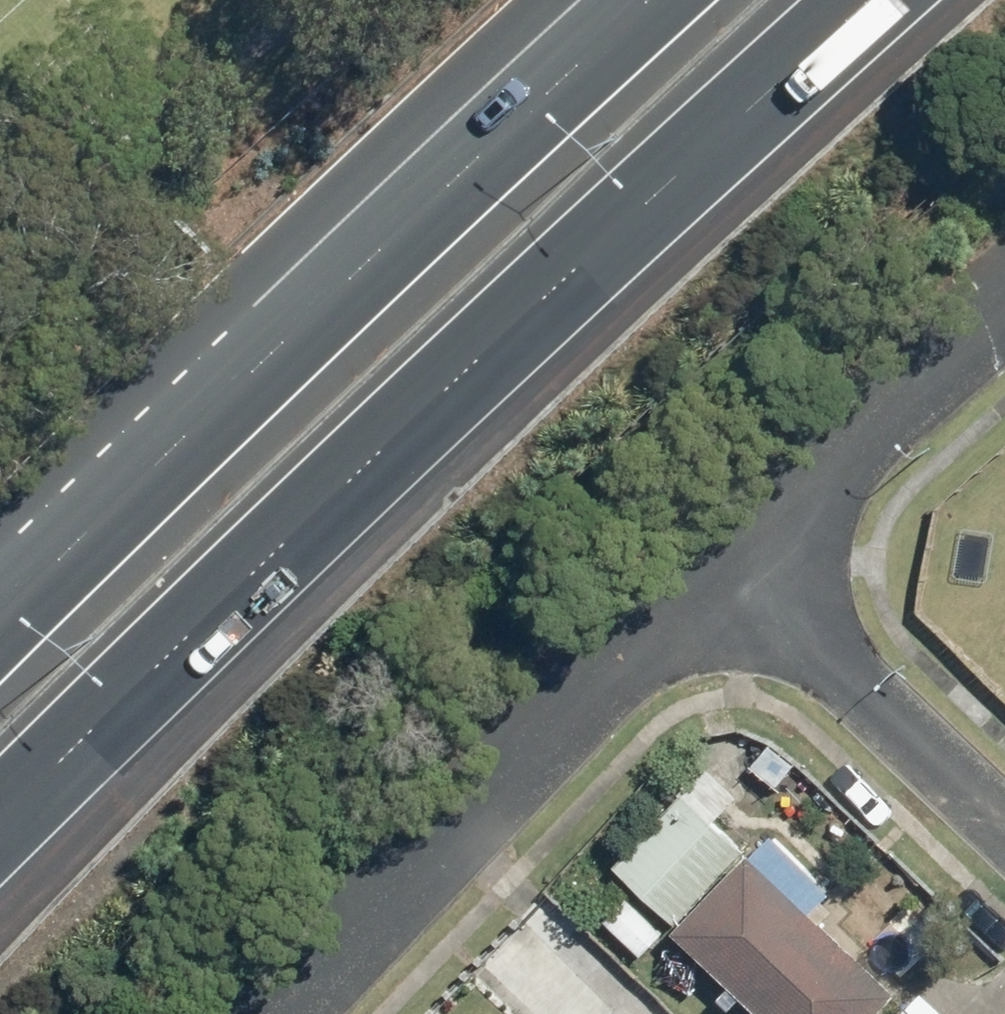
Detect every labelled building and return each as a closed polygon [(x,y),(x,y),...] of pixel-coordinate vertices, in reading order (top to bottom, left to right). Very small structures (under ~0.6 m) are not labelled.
[(684,922),(755,851),(693,789),(622,860),(684,922)] [(684,922),(776,1013),(886,1013),(902,998),(755,851),(684,922)] [(671,930),(639,895),(609,922),(641,957),(671,930)] [(627,1003),(617,1013),(638,1013),(627,1003)] [(909,1005),(901,1013),(918,1013),(909,1005)]
